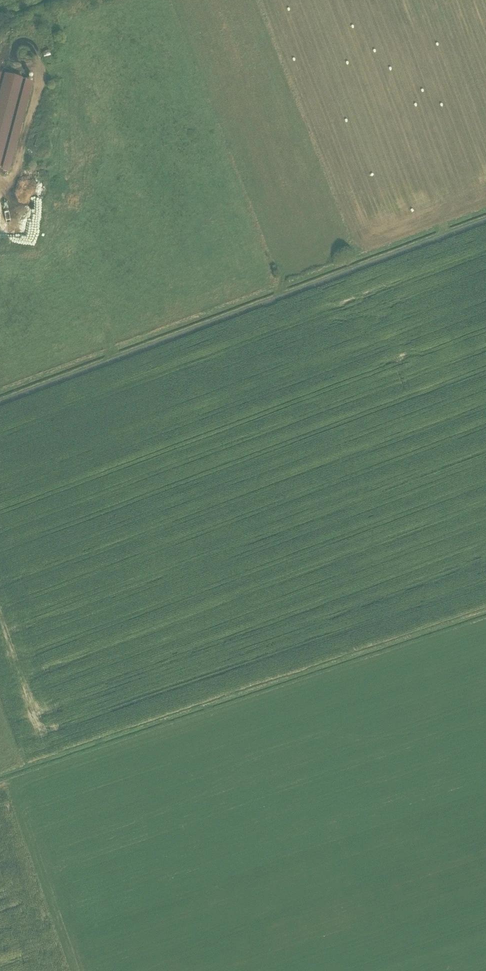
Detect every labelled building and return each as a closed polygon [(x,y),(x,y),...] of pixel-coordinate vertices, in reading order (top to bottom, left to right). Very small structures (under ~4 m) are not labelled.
[(9,172),(29,81),(0,76),(0,170),(9,172)]
